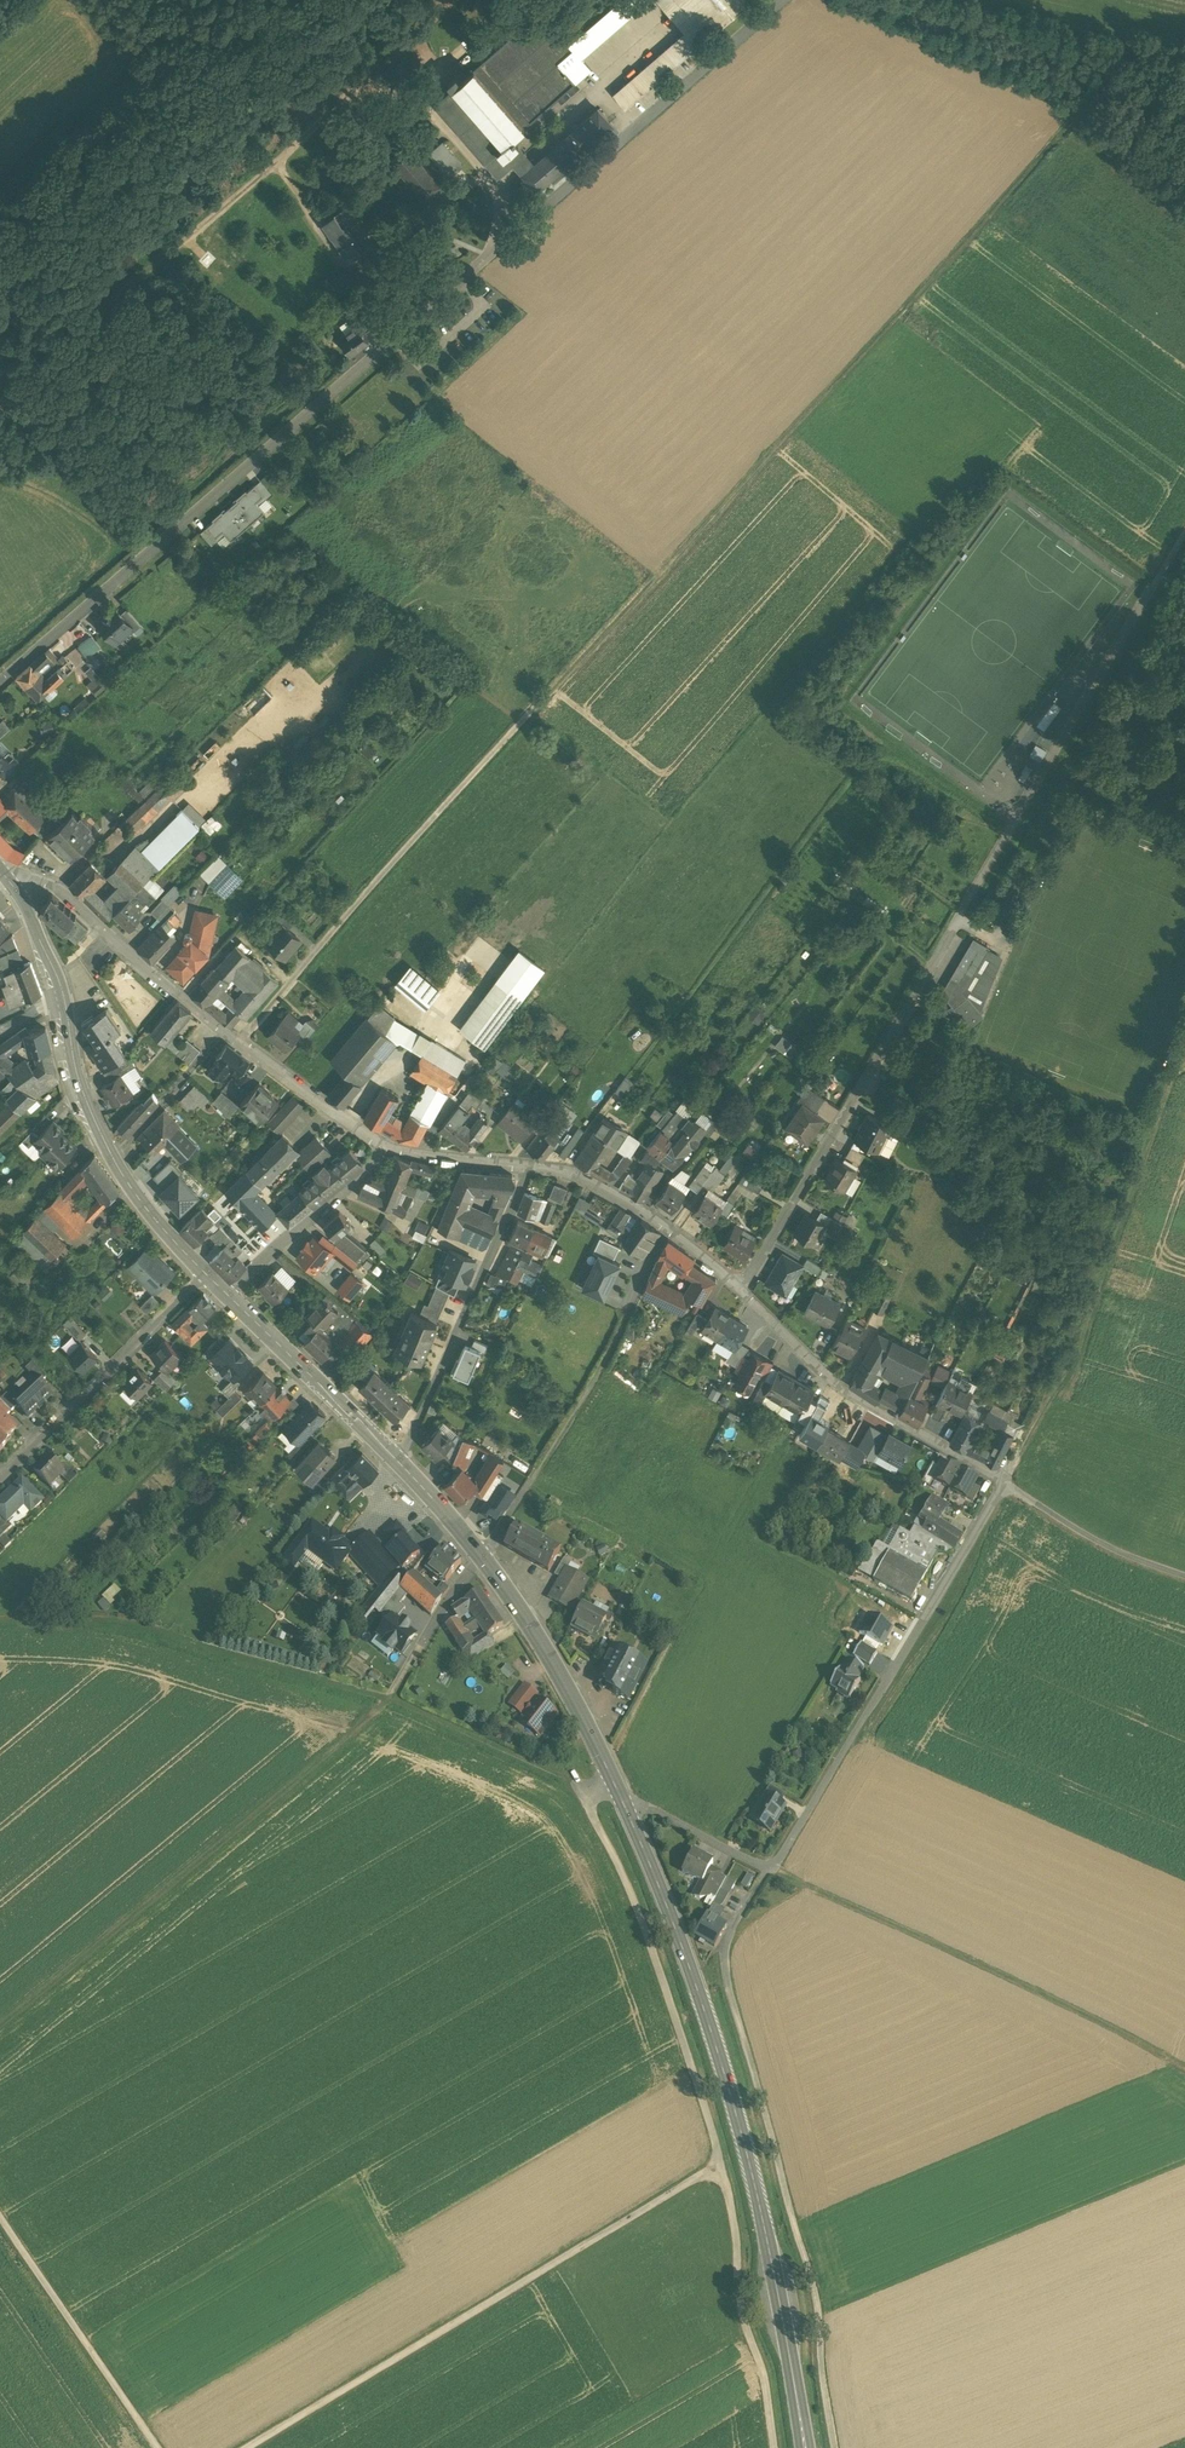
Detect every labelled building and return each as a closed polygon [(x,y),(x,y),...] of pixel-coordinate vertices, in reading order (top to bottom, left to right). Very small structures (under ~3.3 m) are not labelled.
[(570,44),(575,49),(559,63),(566,72),(582,58),(648,0),(620,0),(570,44)] [(677,0),(657,0),(685,32),(690,27),(696,22),(677,0)] [(696,22),(708,36),(750,0),(677,0),(696,22)] [(516,32),(474,70),(524,128),(576,83),(566,72),(559,63),(575,49),(570,44),(541,10),(516,32)] [(708,36),(696,22),(690,27),(703,41),(708,36)] [(685,32),(613,95),(625,108),(703,41),(690,27),(685,32)] [(582,58),(566,72),(576,83),(591,69),(582,58)] [(420,66),(414,71),(419,77),(425,72),(420,66)] [(474,70),(471,67),(469,70),(471,72),(461,80),(457,75),(448,82),(453,88),(435,104),(498,176),(513,163),(524,153),(514,141),(517,139),(515,137),(524,128),(474,70)] [(598,108),(553,147),(568,163),(612,125),(598,108)] [(462,165),(442,141),(429,152),(449,176),(462,165)] [(441,184),(406,145),(390,159),(424,198),(441,184)] [(534,164),(522,174),(537,190),(568,163),(553,147),(534,164)] [(524,153),(513,163),(522,174),(534,164),(524,153)] [(373,245),(347,207),(334,216),(360,254),(373,245)] [(360,254),(334,216),(323,224),(334,241),(333,241),(336,245),(337,244),(349,262),(360,254)] [(370,330),(359,314),(352,320),(357,327),(363,335),(370,330)] [(357,327),(339,339),(351,356),(357,352),(363,348),(369,344),(363,335),(357,327)] [(260,480),(254,485),(264,496),(270,491),(260,480)] [(264,496),(254,485),(230,506),(248,526),(266,511),(258,501),(264,496)] [(230,506),(207,527),(216,537),(223,531),(231,541),(248,526),(230,506)] [(216,537),(207,527),(201,532),(210,542),(216,537)] [(120,614),(113,606),(106,612),(107,613),(98,622),(103,627),(102,635),(121,636),(131,628),(132,627),(120,614)] [(140,625),(126,609),(120,614),(132,627),(131,628),(133,631),(140,625)] [(92,635),(79,646),(83,652),(94,644),(98,641),(92,635)] [(84,652),(83,652),(88,658),(98,649),(94,644),(84,652)] [(58,660),(48,649),(34,662),(40,668),(47,661),(52,666),(58,660)] [(101,663),(93,654),(86,660),(94,669),(101,663)] [(67,661),(45,680),(51,686),(52,687),(73,668),(67,661)] [(31,664),(17,677),(25,687),(40,674),(31,664)] [(40,674),(25,687),(36,699),(51,686),(45,680),(40,674)] [(93,691),(96,696),(108,685),(100,676),(95,680),(99,685),(93,691)] [(1044,728),(1061,705),(1054,700),(1036,722),(1044,728)] [(0,722),(0,737),(10,728),(2,720),(0,722)] [(52,722),(41,726),(44,734),(55,731),(52,722)] [(1036,745),(1029,755),(1040,761),(1046,751),(1036,745)] [(9,762),(5,758),(0,752),(0,769),(9,762)] [(5,758),(9,762),(0,769),(0,772),(5,777),(20,763),(11,753),(5,758)] [(1031,768),(1027,765),(1019,778),(1024,780),(1031,768)] [(136,784),(130,778),(123,784),(129,791),(136,784)] [(157,789),(149,781),(139,792),(146,800),(157,789)] [(20,785),(18,788),(16,786),(12,791),(11,790),(4,798),(5,798),(2,801),(8,806),(37,832),(43,826),(53,815),(20,785)] [(146,800),(124,822),(131,828),(159,801),(162,805),(170,798),(159,787),(157,789),(146,800)] [(8,806),(2,801),(0,798),(0,814),(8,806)] [(159,801),(131,828),(135,832),(162,805),(159,801)] [(184,822),(158,850),(167,859),(199,826),(182,809),(176,815),(184,822)] [(49,834),(48,835),(71,859),(95,836),(89,829),(92,827),(81,816),(79,818),(72,812),(60,823),(49,834)] [(212,813),(201,824),(211,834),(222,822),(212,813)] [(176,815),(141,851),(149,859),(158,850),(184,822),(176,815)] [(45,828),(44,829),(49,834),(60,823),(55,818),(45,828)] [(7,856),(14,848),(0,834),(0,849),(7,856)] [(113,871),(109,875),(120,885),(131,895),(143,883),(144,882),(144,883),(159,868),(149,859),(141,851),(135,846),(113,871)] [(167,859),(158,850),(149,859),(159,868),(167,859)] [(227,863),(210,882),(224,896),(241,877),(227,863)] [(92,864),(70,885),(83,898),(90,890),(104,876),(102,874),(92,864)] [(108,866),(102,874),(104,876),(109,875),(113,871),(108,866)] [(156,896),(143,883),(131,895),(129,897),(141,909),(147,903),(149,905),(156,896)] [(131,895),(120,885),(105,900),(116,911),(129,897),(131,895)] [(176,885),(162,899),(151,911),(158,917),(169,905),(182,891),(176,885)] [(97,897),(90,890),(83,898),(90,904),(97,897)] [(59,900),(53,895),(52,896),(51,895),(51,896),(50,895),(49,896),(50,897),(40,907),(39,906),(38,908),(39,909),(46,916),(47,915),(51,919),(50,920),(52,922),(53,920),(57,925),(56,926),(57,927),(59,926),(62,930),(62,931),(63,932),(64,931),(65,932),(68,932),(70,931),(71,932),(72,931),(72,930),(74,930),(76,928),(76,926),(77,926),(77,924),(76,924),(78,922),(77,919),(76,918),(77,917),(76,916),(75,916),(71,913),(72,912),(70,911),(69,912),(65,907),(66,906),(64,905),(63,906),(58,902),(59,900)] [(105,899),(102,902),(97,897),(90,904),(106,920),(114,913),(116,911),(105,900),(105,899)] [(116,911),(114,913),(130,928),(137,920),(137,919),(144,912),(141,909),(129,897),(116,911)] [(175,911),(169,905),(158,917),(163,922),(171,914),(172,915),(174,912),(175,911)] [(216,915),(197,911),(195,920),(214,924),(216,915)] [(294,923),(280,911),(274,919),(281,925),(282,924),(288,930),(294,923)] [(182,920),(174,912),(172,915),(176,919),(167,928),(172,932),(182,920)] [(163,922),(162,923),(167,928),(176,919),(172,915),(171,914),(163,922)] [(9,928),(0,917),(0,935),(9,928)] [(76,943),(88,929),(77,919),(78,922),(76,924),(77,924),(77,926),(76,926),(76,928),(74,930),(72,930),(72,931),(71,932),(70,931),(68,932),(65,932),(76,943)] [(214,924),(195,920),(192,932),(190,934),(189,934),(188,935),(186,935),(186,937),(186,938),(186,940),(188,942),(191,939),(202,949),(210,940),(214,924)] [(162,923),(137,949),(151,962),(152,961),(176,936),(172,932),(167,928),(162,923)] [(288,930),(282,924),(281,925),(274,934),(276,936),(270,944),(286,958),(293,949),(300,940),(288,930)] [(0,947),(0,956),(17,949),(11,937),(0,947)] [(973,938),(950,979),(952,980),(963,987),(983,953),(985,955),(989,948),(973,938)] [(202,949),(191,939),(188,942),(180,951),(182,953),(196,966),(207,954),(202,949)] [(279,983),(236,945),(218,966),(232,979),(238,984),(244,989),(241,994),(236,1000),(238,1002),(232,1008),(234,1010),(235,1010),(242,1016),(247,1020),(279,983)] [(967,996),(979,1011),(1002,956),(989,948),(985,955),(983,953),(963,987),(959,994),(963,999),(967,996)] [(0,956),(0,964),(4,973),(4,974),(13,971),(13,970),(25,965),(17,949),(0,956)] [(520,952),(462,1029),(485,1046),(543,969),(520,952)] [(196,966),(182,953),(173,962),(187,975),(196,966)] [(25,965),(13,970),(13,971),(25,1000),(42,993),(31,963),(25,965)] [(13,971),(4,974),(4,973),(0,964),(0,984),(8,981),(8,983),(6,984),(14,1005),(25,1000),(13,971)] [(232,979),(218,966),(216,968),(226,977),(225,978),(230,982),(232,979)] [(216,968),(214,967),(202,981),(214,992),(232,1008),(238,1002),(236,1000),(225,990),(224,991),(221,988),(222,986),(225,987),(225,986),(230,982),(225,978),(226,977),(216,968)] [(410,967),(395,984),(424,1008),(439,990),(410,967)] [(963,987),(952,980),(949,985),(954,988),(959,994),(963,987)] [(202,981),(190,994),(202,1006),(207,1000),(214,992),(202,981)] [(244,989),(238,984),(235,988),(241,994),(244,989)] [(959,994),(954,988),(949,985),(944,994),(970,1026),(982,1015),(979,1011),(967,996),(963,999),(959,994)] [(177,1000),(151,1032),(165,1043),(171,1036),(191,1012),(177,1000)] [(225,1014),(207,1000),(202,1006),(219,1020),(225,1014)] [(394,1017),(378,1004),(368,1017),(383,1030),(388,1024),(393,1018),(394,1017)] [(232,1008),(226,1015),(225,1014),(219,1020),(230,1028),(242,1016),(235,1010),(234,1010),(232,1008)] [(106,1010),(88,1023),(90,1026),(87,1028),(98,1044),(91,1049),(105,1068),(124,1055),(111,1036),(120,1030),(106,1010)] [(367,1017),(330,1060),(346,1073),(346,1072),(360,1084),(397,1040),(388,1033),(383,1030),(368,1017),(367,1017)] [(408,1027),(393,1018),(388,1024),(392,1027),(402,1034),(408,1027)] [(282,1019),(268,1035),(286,1050),(297,1037),(300,1034),(299,1033),(282,1019)] [(308,1023),(299,1033),(300,1034),(297,1037),(303,1043),(315,1029),(308,1023)] [(392,1027),(388,1024),(383,1030),(388,1033),(392,1027)] [(0,1045),(0,1046),(5,1054),(27,1039),(25,1033),(28,1032),(26,1027),(0,1045)] [(402,1034),(392,1027),(388,1033),(397,1040),(398,1039),(402,1034)] [(430,1040),(408,1027),(402,1034),(398,1039),(421,1053),(422,1053),(430,1040)] [(28,1032),(25,1033),(27,1039),(30,1053),(32,1054),(36,1053),(50,1049),(45,1028),(28,1032)] [(181,1045),(171,1036),(165,1043),(175,1052),(181,1045)] [(783,1037),(775,1046),(792,1059),(799,1050),(783,1037)] [(181,1045),(175,1052),(189,1064),(200,1050),(187,1039),(181,1045)] [(466,1060),(430,1039),(430,1040),(422,1053),(457,1074),(466,1060)] [(735,1047),(726,1040),(721,1047),(729,1054),(735,1047)] [(250,1062),(226,1044),(216,1057),(218,1058),(208,1071),(220,1079),(229,1067),(239,1075),(240,1075),(244,1069),(250,1062)] [(8,1074),(15,1070),(2,1056),(5,1054),(0,1046),(0,1068),(8,1074)] [(50,1049),(36,1053),(40,1068),(53,1058),(50,1049)] [(105,1068),(102,1071),(110,1083),(120,1076),(127,1071),(135,1065),(127,1053),(126,1054),(124,1055),(105,1068)] [(422,1053),(421,1053),(412,1070),(410,1072),(429,1083),(445,1093),(457,1074),(422,1053)] [(35,1073),(26,1063),(15,1070),(8,1074),(20,1085),(21,1084),(35,1098),(59,1082),(53,1058),(40,1068),(35,1073)] [(253,1076),(244,1069),(240,1075),(239,1075),(235,1081),(244,1088),(253,1076)] [(128,1086),(135,1082),(127,1071),(120,1076),(128,1086)] [(346,1073),(327,1096),(341,1106),(360,1084),(346,1072),(346,1073)] [(128,1086),(120,1076),(110,1083),(102,1089),(114,1107),(124,1100),(125,1101),(129,1101),(130,1101),(131,1097),(130,1096),(133,1094),(128,1086)] [(633,1084),(625,1078),(615,1091),(623,1097),(633,1084)] [(279,1101),(258,1083),(241,1103),(261,1121),(279,1101)] [(445,1093),(429,1083),(421,1097),(403,1130),(398,1139),(398,1140),(398,1139),(403,1141),(417,1143),(426,1125),(428,1125),(433,1112),(445,1093)] [(20,1085),(6,1099),(7,1100),(20,1112),(35,1098),(21,1084),(20,1085)] [(208,1100),(194,1086),(187,1093),(199,1103),(202,1106),(208,1100)] [(485,1096),(473,1087),(469,1091),(481,1101),(485,1096)] [(824,1098),(807,1087),(802,1094),(819,1106),(824,1098)] [(381,1089),(364,1118),(380,1128),(385,1119),(397,1098),(381,1089)] [(481,1101),(469,1091),(464,1098),(472,1104),(477,1107),(481,1101)] [(240,1106),(221,1092),(213,1102),(230,1118),(240,1106)] [(139,1108),(139,1109),(146,1116),(158,1102),(152,1093),(139,1108)] [(199,1103),(187,1093),(179,1102),(190,1112),(199,1103)] [(292,1097),(271,1119),(282,1129),(302,1107),(292,1097)] [(472,1104),(464,1098),(459,1104),(468,1111),(472,1104)] [(0,1107),(0,1132),(20,1112),(7,1100),(0,1107)] [(459,1104),(439,1129),(451,1138),(463,1124),(460,1121),(468,1111),(459,1104)] [(527,1116),(512,1104),(498,1122),(522,1140),(531,1128),(537,1120),(529,1114),(527,1116)] [(824,1118),(803,1104),(787,1127),(808,1142),(824,1118)] [(137,1106),(118,1127),(127,1136),(146,1116),(139,1109),(139,1108),(137,1106)] [(702,1112),(696,1107),(687,1118),(694,1123),(702,1112)] [(663,1113),(656,1108),(650,1115),(658,1121),(663,1113)] [(531,1128),(537,1132),(551,1114),(546,1109),(537,1120),(531,1128)] [(669,1109),(657,1124),(662,1129),(674,1114),(669,1109)] [(674,1114),(662,1129),(665,1131),(663,1134),(673,1142),(675,1138),(673,1136),(687,1118),(678,1109),(674,1114)] [(178,1126),(164,1112),(154,1122),(168,1136),(164,1139),(170,1145),(182,1133),(177,1127),(178,1126)] [(880,1120),(868,1114),(855,1140),(878,1152),(886,1135),(889,1137),(894,1127),(880,1120)] [(912,1128),(883,1114),(880,1120),(894,1127),(909,1135),(912,1128)] [(552,1116),(544,1126),(553,1133),(560,1121),(552,1116)] [(470,1129),(463,1124),(451,1138),(466,1149),(487,1122),(480,1117),(470,1129)] [(694,1123),(687,1118),(673,1136),(675,1138),(673,1142),(686,1152),(701,1133),(703,1130),(694,1123)] [(403,1130),(385,1119),(380,1128),(398,1139),(403,1130)] [(625,1133),(603,1119),(594,1134),(610,1144),(610,1145),(615,1149),(625,1133)] [(711,1119),(702,1130),(703,1130),(701,1133),(707,1137),(718,1124),(711,1119)] [(38,1138),(34,1143),(43,1152),(61,1133),(63,1131),(54,1122),(38,1138)] [(168,1136),(154,1122),(139,1137),(153,1150),(164,1139),(168,1136)] [(544,1126),(527,1149),(541,1160),(559,1137),(553,1133),(544,1126)] [(808,1142),(787,1127),(781,1135),(802,1150),(808,1142)] [(578,1128),(567,1145),(571,1148),(582,1131),(578,1128)] [(32,1132),(22,1142),(29,1149),(34,1143),(38,1138),(32,1132)] [(663,1134),(660,1132),(648,1148),(661,1157),(673,1142),(663,1134)] [(43,1152),(41,1154),(56,1168),(76,1147),(61,1133),(43,1152)] [(182,1133),(170,1145),(175,1151),(181,1157),(183,1159),(196,1147),(182,1133)] [(610,1144),(594,1134),(575,1162),(595,1174),(600,1167),(597,1165),(609,1145),(610,1145),(610,1144)] [(640,1142),(629,1135),(626,1139),(637,1146),(640,1142)] [(283,1136),(265,1153),(280,1168),(297,1151),(283,1136)] [(316,1137),(297,1154),(311,1170),(330,1153),(316,1137)] [(637,1146),(626,1139),(619,1151),(625,1155),(625,1154),(630,1157),(637,1146)] [(752,1141),(745,1150),(754,1156),(761,1147),(752,1141)] [(686,1152),(673,1142),(661,1157),(674,1167),(686,1152)] [(567,1145),(560,1156),(564,1159),(571,1148),(567,1145)] [(866,1153),(852,1147),(846,1155),(860,1163),(866,1153)] [(328,1167),(324,1163),(315,1171),(318,1175),(300,1190),(302,1192),(313,1206),(349,1177),(362,1163),(349,1149),(328,1167)] [(659,1160),(647,1152),(642,1159),(648,1164),(636,1180),(639,1182),(650,1189),(651,1189),(662,1171),(655,1166),(659,1160)] [(265,1153),(226,1193),(240,1207),(254,1194),(280,1168),(265,1153)] [(630,1157),(625,1154),(625,1155),(620,1161),(627,1166),(633,1159),(630,1157)] [(120,1190),(94,1155),(81,1168),(82,1168),(88,1177),(103,1197),(107,1202),(120,1190)] [(410,1163),(394,1156),(383,1181),(391,1184),(400,1188),(403,1183),(408,1169),(411,1164),(410,1163)] [(856,1170),(838,1159),(826,1179),(844,1190),(856,1170)] [(171,1161),(153,1178),(165,1190),(179,1176),(182,1173),(171,1161)] [(435,1166),(411,1161),(410,1163),(411,1164),(408,1169),(433,1175),(435,1166)] [(620,1161),(612,1174),(618,1178),(627,1166),(620,1161)] [(706,1179),(703,1184),(710,1189),(713,1191),(726,1174),(716,1166),(706,1179)] [(608,1171),(600,1167),(595,1174),(603,1179),(608,1171)] [(82,1168),(60,1191),(67,1199),(88,1177),(82,1168)] [(490,1174),(462,1170),(447,1206),(466,1216),(469,1209),(470,1208),(466,1205),(473,1190),(478,1192),(488,1193),(488,1191),(490,1174)] [(612,1174),(608,1171),(603,1179),(612,1185),(618,1178),(612,1174)] [(706,1179),(698,1173),(689,1186),(697,1192),(703,1184),(706,1179)] [(512,1176),(490,1174),(488,1191),(491,1193),(509,1196),(515,1182),(512,1176)] [(362,1190),(360,1189),(358,1195),(382,1206),(391,1184),(383,1181),(372,1175),(365,1182),(366,1183),(368,1184),(371,1186),(374,1182),(380,1185),(377,1196),(362,1190)] [(162,1193),(180,1212),(198,1195),(179,1176),(165,1190),(162,1193)] [(750,1179),(744,1176),(727,1200),(733,1205),(742,1192),(747,1186),(746,1186),(750,1179)] [(763,1188),(750,1179),(746,1186),(747,1186),(759,1193),(763,1188)] [(948,1181),(944,1189),(950,1192),(954,1184),(948,1181)] [(650,1189),(639,1182),(633,1190),(630,1188),(626,1193),(642,1202),(650,1189)] [(668,1182),(655,1200),(672,1212),(684,1194),(668,1182)] [(403,1183),(400,1188),(414,1194),(417,1188),(411,1186),(403,1183)] [(630,1188),(623,1183),(619,1188),(626,1193),(630,1188)] [(391,1184),(382,1206),(390,1210),(400,1188),(391,1184)] [(567,1189),(555,1184),(549,1198),(561,1204),(567,1189)] [(759,1193),(747,1186),(742,1192),(755,1200),(759,1193)] [(429,1191),(418,1187),(417,1188),(414,1194),(423,1198),(426,1198),(429,1191)] [(414,1194),(400,1188),(390,1210),(403,1217),(414,1194)] [(713,1191),(710,1189),(705,1196),(722,1208),(726,1201),(713,1191)] [(67,1199),(60,1191),(45,1207),(73,1236),(89,1220),(84,1215),(67,1199)] [(302,1192),(277,1214),(289,1227),(313,1206),(302,1192)] [(254,1194),(240,1207),(257,1226),(261,1230),(270,1222),(262,1214),(266,1210),(267,1207),(254,1194)] [(414,1194),(403,1217),(411,1221),(423,1198),(414,1194)] [(541,1199),(525,1194),(518,1213),(533,1219),(541,1199)] [(594,1195),(592,1201),(602,1204),(604,1199),(594,1195)] [(705,1196),(704,1195),(693,1211),(711,1224),(719,1212),(722,1208),(705,1196)] [(96,1202),(84,1215),(89,1220),(107,1202),(103,1197),(96,1202)] [(590,1203),(580,1198),(575,1208),(583,1214),(590,1203)] [(733,1205),(727,1200),(726,1201),(722,1208),(719,1212),(727,1218),(735,1206),(733,1205)] [(552,1204),(548,1202),(544,1215),(549,1217),(552,1204)] [(466,1216),(447,1206),(438,1229),(458,1238),(467,1216),(466,1216)] [(208,1214),(213,1220),(215,1222),(222,1216),(214,1208),(208,1214)] [(487,1216),(470,1208),(469,1209),(466,1216),(467,1216),(458,1238),(482,1248),(487,1245),(498,1220),(487,1216)] [(208,1214),(202,1209),(193,1217),(204,1228),(213,1220),(208,1214)] [(630,1214),(621,1209),(614,1218),(623,1224),(630,1214)] [(339,1211),(323,1225),(334,1238),(344,1230),(350,1225),(339,1211)] [(500,1215),(490,1211),(487,1216),(498,1220),(500,1215)] [(824,1224),(807,1214),(796,1233),(813,1243),(824,1224)] [(852,1228),(858,1218),(848,1214),(843,1224),(852,1228)] [(65,1243),(36,1216),(22,1231),(51,1258),(65,1243)] [(204,1228),(193,1217),(180,1231),(195,1245),(207,1231),(204,1228)] [(386,1230),(391,1221),(384,1217),(379,1225),(386,1230)] [(827,1226),(839,1233),(843,1224),(832,1217),(827,1226)] [(111,1218),(111,1229),(124,1230),(124,1219),(111,1218)] [(623,1224),(614,1218),(607,1229),(616,1236),(618,1236),(626,1241),(632,1233),(624,1225),(623,1224)] [(413,1229),(425,1234),(430,1224),(418,1219),(413,1229)] [(660,1234),(642,1221),(632,1233),(626,1241),(642,1254),(645,1256),(660,1234)] [(534,1230),(518,1222),(510,1239),(510,1240),(526,1248),(534,1230)] [(754,1240),(734,1229),(724,1245),(744,1257),(754,1240)] [(366,1249),(344,1230),(334,1238),(335,1239),(332,1242),(336,1245),(356,1261),(363,1252),(366,1249)] [(550,1238),(534,1230),(526,1248),(534,1252),(542,1256),(550,1238)] [(332,1251),(314,1237),(310,1243),(309,1241),(303,1248),(304,1250),(298,1257),(316,1272),(331,1253),(332,1252),(332,1251)] [(526,1248),(510,1240),(510,1239),(506,1237),(504,1242),(512,1246),(505,1261),(516,1267),(526,1248)] [(599,1254),(613,1261),(620,1247),(600,1238),(593,1252),(599,1254)] [(384,1250),(375,1239),(370,1244),(379,1255),(384,1250)] [(694,1259),(670,1242),(658,1259),(656,1262),(665,1267),(668,1261),(687,1275),(693,1265),(691,1264),(694,1259)] [(232,1252),(225,1259),(230,1265),(230,1264),(232,1265),(230,1267),(237,1275),(246,1267),(237,1259),(235,1262),(233,1260),(242,1250),(237,1245),(237,1244),(233,1248),(234,1250),(232,1252)] [(226,1245),(210,1261),(230,1282),(237,1275),(230,1267),(232,1265),(230,1264),(230,1265),(225,1259),(232,1252),(230,1249),(226,1245)] [(331,1253),(351,1270),(357,1262),(356,1261),(336,1245),(332,1251),(332,1252),(331,1253)] [(174,1272),(148,1247),(128,1267),(154,1293),(156,1290),(174,1272)] [(526,1248),(516,1267),(523,1271),(526,1272),(531,1262),(530,1261),(534,1252),(526,1248)] [(367,1255),(363,1252),(359,1258),(362,1261),(367,1255)] [(476,1261),(455,1252),(445,1276),(461,1283),(466,1285),(476,1261)] [(604,1299),(620,1264),(613,1261),(599,1254),(583,1289),(604,1299)] [(783,1255),(766,1284),(786,1295),(803,1266),(783,1255)] [(803,1266),(817,1274),(822,1268),(807,1259),(803,1266)] [(516,1267),(505,1261),(501,1268),(512,1274),(516,1267)] [(542,1267),(531,1262),(526,1272),(537,1278),(538,1276),(542,1267)] [(665,1267),(656,1262),(650,1278),(658,1282),(665,1267)] [(715,1280),(693,1265),(687,1275),(694,1280),(686,1295),(690,1297),(703,1303),(715,1280)] [(295,1280),(282,1266),(274,1274),(287,1288),(295,1280)] [(512,1274),(509,1281),(517,1284),(523,1271),(516,1267),(512,1274)] [(512,1274),(501,1268),(497,1275),(509,1281),(512,1274)] [(817,1274),(818,1276),(825,1279),(828,1272),(821,1268),(817,1274)] [(274,1274),(272,1273),(258,1286),(266,1295),(265,1296),(273,1303),(288,1288),(287,1288),(274,1274)] [(417,1289),(422,1280),(411,1273),(405,1282),(417,1289)] [(361,1283),(351,1275),(339,1290),(350,1299),(362,1283),(361,1283)] [(455,1296),(461,1283),(445,1276),(441,1275),(436,1286),(437,1286),(450,1294),(455,1296)] [(506,1288),(509,1281),(497,1275),(496,1277),(492,1275),(487,1285),(492,1287),(494,1283),(506,1288)] [(658,1282),(650,1278),(643,1295),(682,1313),(690,1297),(686,1295),(658,1282)] [(450,1294),(437,1286),(428,1306),(425,1304),(420,1316),(437,1324),(450,1294)] [(840,1304),(815,1292),(805,1314),(829,1326),(840,1304)] [(204,1293),(188,1309),(193,1316),(199,1321),(215,1305),(204,1293)] [(882,1294),(874,1309),(882,1313),(890,1298),(882,1294)] [(152,1295),(140,1306),(147,1313),(158,1302),(152,1295)] [(329,1304),(313,1321),(318,1326),(319,1326),(324,1330),(329,1324),(326,1322),(332,1317),(338,1311),(329,1304)] [(356,1319),(342,1307),(338,1311),(332,1317),(346,1330),(356,1319)] [(731,1317),(715,1308),(702,1329),(718,1339),(731,1317)] [(188,1309),(172,1326),(177,1332),(193,1316),(188,1309)] [(411,1313),(394,1350),(398,1351),(409,1326),(414,1314),(411,1313)] [(697,1313),(685,1332),(692,1336),(703,1317),(697,1313)] [(420,1316),(414,1314),(409,1326),(432,1336),(438,1324),(420,1316)] [(747,1326),(731,1317),(718,1339),(734,1348),(738,1341),(747,1326)] [(346,1330),(344,1333),(359,1347),(371,1333),(356,1319),(346,1330)] [(318,1326),(313,1321),(305,1329),(311,1334),(318,1326)] [(863,1331),(847,1323),(842,1334),(839,1332),(832,1346),(850,1355),(857,1341),(858,1342),(863,1331)] [(76,1324),(69,1330),(79,1340),(85,1334),(76,1324)] [(203,1325),(198,1327),(186,1340),(190,1345),(207,1328),(203,1325)] [(324,1330),(319,1326),(318,1326),(311,1334),(303,1342),(322,1359),(336,1343),(337,1342),(336,1342),(324,1330)] [(432,1336),(409,1326),(398,1351),(421,1362),(429,1343),(430,1343),(433,1337),(432,1336)] [(640,1330),(631,1326),(626,1337),(634,1341),(640,1330)] [(359,1347),(344,1333),(336,1342),(337,1342),(336,1343),(350,1357),(359,1347)] [(892,1341),(879,1334),(863,1362),(876,1370),(882,1359),(892,1341)] [(209,1349),(214,1355),(227,1342),(221,1336),(209,1349)] [(922,1346),(907,1337),(902,1346),(918,1355),(922,1346)] [(181,1355),(165,1339),(150,1355),(164,1368),(166,1370),(167,1370),(181,1355)] [(241,1350),(230,1339),(227,1342),(214,1355),(212,1357),(223,1368),(241,1350)] [(934,1345),(925,1340),(922,1346),(918,1355),(926,1359),(934,1345)] [(475,1341),(472,1347),(481,1352),(485,1353),(488,1347),(475,1341)] [(734,1348),(733,1350),(732,1349),(726,1360),(736,1366),(740,1360),(749,1348),(738,1341),(734,1348)] [(902,1346),(892,1341),(882,1359),(907,1372),(918,1377),(919,1374),(926,1359),(918,1355),(902,1346)] [(81,1342),(68,1356),(83,1371),(97,1357),(81,1342)] [(472,1347),(466,1345),(459,1361),(457,1361),(451,1375),(461,1379),(462,1377),(469,1380),(481,1352),(472,1347)] [(252,1361),(241,1350),(223,1368),(234,1379),(235,1378),(252,1361)] [(765,1360),(753,1354),(750,1359),(748,1364),(746,1363),(742,1372),(741,1374),(735,1384),(744,1389),(745,1386),(751,1389),(758,1376),(764,1379),(773,1363),(766,1359),(765,1360)] [(750,1359),(744,1356),(736,1371),(741,1374),(742,1372),(746,1363),(748,1364),(750,1359)] [(47,1377),(33,1362),(26,1369),(31,1375),(32,1375),(41,1383),(47,1377)] [(876,1370),(863,1362),(855,1377),(856,1377),(867,1384),(876,1370)] [(951,1373),(937,1367),(932,1377),(939,1380),(938,1384),(944,1387),(948,1380),(951,1373)] [(152,1382),(138,1368),(123,1383),(136,1397),(152,1382)] [(177,1380),(167,1370),(166,1370),(164,1368),(159,1373),(171,1385),(177,1380)] [(392,1387),(374,1370),(359,1386),(377,1403),(392,1387)] [(796,1381),(779,1371),(772,1383),(766,1393),(767,1394),(783,1403),(796,1381)] [(976,1383),(952,1371),(951,1373),(948,1380),(971,1392),(976,1383)] [(277,1386),(263,1372),(247,1388),(260,1401),(277,1386)] [(907,1372),(896,1397),(905,1403),(909,1395),(918,1377),(907,1372)] [(171,1385),(159,1373),(153,1379),(165,1391),(171,1385)] [(918,1377),(909,1395),(919,1401),(925,1388),(923,1387),(928,1378),(919,1374),(918,1377)] [(41,1383),(32,1375),(31,1375),(23,1383),(28,1388),(22,1393),(20,1391),(12,1399),(11,1399),(17,1406),(28,1417),(38,1408),(39,1409),(45,1403),(43,1401),(50,1395),(51,1396),(52,1395),(41,1383)] [(867,1384),(856,1377),(849,1386),(876,1403),(879,1398),(882,1393),(867,1384)] [(223,1390),(230,1397),(236,1391),(234,1389),(240,1383),(235,1378),(234,1379),(223,1390)] [(772,1383),(764,1379),(756,1394),(764,1398),(767,1394),(766,1393),(772,1383)] [(971,1392),(948,1380),(944,1387),(940,1395),(938,1401),(947,1406),(961,1413),(971,1392)] [(814,1391),(796,1381),(783,1403),(800,1413),(801,1414),(807,1404),(814,1391)] [(281,1390),(277,1386),(260,1401),(257,1405),(261,1410),(260,1411),(263,1414),(264,1413),(271,1420),(283,1409),(291,1400),(290,1400),(284,1393),(285,1392),(282,1389),(281,1390)] [(410,1404),(392,1387),(377,1403),(395,1420),(410,1404)] [(896,1397),(884,1390),(882,1393),(879,1398),(901,1411),(905,1403),(896,1397)] [(230,1397),(218,1409),(223,1415),(241,1397),(236,1391),(230,1397)] [(7,1394),(0,1400),(0,1401),(11,1412),(17,1406),(11,1399),(12,1399),(7,1394)] [(919,1401),(909,1395),(905,1403),(901,1411),(899,1414),(918,1424),(927,1405),(919,1401)] [(815,1408),(814,1411),(817,1412),(820,1414),(829,1399),(822,1396),(815,1408)] [(293,1397),(290,1400),(291,1400),(283,1409),(288,1414),(299,1403),(293,1397)] [(0,1401),(0,1412),(5,1417),(11,1412),(0,1401)] [(947,1406),(938,1401),(931,1416),(941,1420),(947,1406)] [(310,1402),(297,1415),(289,1423),(286,1423),(286,1426),(284,1428),(298,1441),(299,1441),(304,1436),(325,1414),(318,1407),(317,1409),(310,1402)] [(815,1408),(807,1404),(801,1414),(800,1413),(798,1417),(807,1423),(811,1416),(814,1411),(815,1408)] [(994,1404),(989,1412),(1007,1422),(1004,1427),(1008,1429),(1005,1433),(1015,1438),(1022,1425),(1014,1421),(1015,1416),(994,1404)] [(0,1412),(0,1435),(5,1440),(16,1429),(5,1417),(0,1412)] [(1007,1422),(989,1412),(985,1420),(1002,1430),(1004,1427),(1007,1422)] [(980,1422),(965,1414),(950,1443),(965,1451),(980,1422)] [(824,1416),(816,1430),(821,1433),(830,1419),(824,1416)] [(816,1430),(806,1425),(796,1440),(812,1449),(821,1433),(816,1430)] [(887,1436),(870,1427),(858,1449),(863,1452),(863,1453),(875,1459),(879,1452),(888,1437),(887,1436)] [(262,1428),(256,1434),(262,1439),(267,1434),(262,1428)] [(849,1441),(826,1428),(816,1444),(840,1458),(849,1441)] [(445,1437),(438,1429),(422,1445),(436,1458),(442,1452),(453,1440),(447,1434),(445,1437)] [(1005,1433),(1001,1431),(990,1451),(1000,1456),(1011,1436),(1005,1433)] [(911,1446),(889,1433),(887,1436),(888,1437),(879,1452),(900,1464),(911,1446)] [(453,1440),(442,1452),(453,1463),(463,1439),(458,1434),(453,1440)] [(298,1441),(289,1451),(295,1457),(310,1441),(304,1436),(299,1441),(298,1441)] [(463,1439),(453,1463),(459,1469),(472,1442),(463,1439)] [(858,1449),(848,1444),(850,1441),(849,1441),(840,1458),(854,1467),(855,1467),(863,1453),(863,1452),(858,1449)] [(318,1442),(296,1467),(305,1475),(308,1473),(314,1478),(315,1479),(321,1473),(335,1457),(318,1442)] [(990,1451),(975,1443),(970,1453),(995,1465),(1000,1456),(990,1451)] [(68,1453),(64,1456),(76,1473),(80,1470),(68,1453)] [(362,1453),(359,1456),(356,1453),(344,1464),(345,1465),(349,1469),(359,1479),(363,1484),(378,1469),(362,1453)] [(492,1454),(480,1473),(491,1480),(497,1471),(503,1461),(492,1454)] [(49,1456),(34,1471),(49,1486),(64,1472),(57,1464),(49,1456)] [(73,1471),(62,1459),(57,1464),(64,1472),(67,1476),(73,1471)] [(960,1470),(943,1461),(939,1468),(933,1480),(950,1489),(960,1470)] [(345,1465),(330,1479),(340,1489),(342,1486),(337,1481),(349,1469),(345,1465)] [(933,1465),(922,1484),(929,1487),(933,1480),(939,1468),(933,1465)] [(459,1469),(444,1483),(459,1500),(471,1489),(475,1485),(474,1483),(459,1469)] [(977,1479),(960,1470),(950,1489),(967,1499),(974,1486),(977,1479)] [(491,1480),(481,1495),(489,1500),(499,1484),(504,1476),(497,1471),(491,1480)] [(321,1473),(315,1479),(314,1478),(310,1482),(319,1490),(328,1479),(321,1473)] [(491,1480),(480,1473),(474,1483),(475,1485),(471,1489),(481,1495),(491,1480)] [(359,1479),(345,1494),(350,1499),(364,1484),(363,1484),(359,1479)] [(0,1501),(0,1514),(0,1515),(7,1522),(19,1510),(18,1509),(23,1504),(31,1512),(42,1501),(22,1480),(0,1501)] [(496,1523),(514,1494),(499,1484),(489,1500),(481,1513),(496,1523)] [(980,1489),(974,1486),(967,1499),(973,1502),(980,1489)] [(934,1497),(920,1521),(916,1528),(953,1552),(960,1538),(938,1522),(948,1505),(934,1497)] [(0,1515),(0,1532),(3,1535),(12,1527),(7,1522),(0,1515)] [(396,1522),(385,1532),(395,1543),(404,1536),(406,1534),(396,1522)] [(333,1531),(329,1536),(312,1523),(282,1561),(292,1569),(309,1548),(325,1561),(323,1563),(333,1570),(341,1560),(331,1553),(342,1540),(343,1539),(333,1531)] [(538,1539),(516,1526),(504,1547),(526,1559),(538,1539)] [(953,1552),(916,1528),(911,1535),(900,1528),(885,1550),(889,1553),(927,1574),(937,1555),(947,1556),(949,1555),(951,1555),(952,1554),(953,1552)] [(387,1551),(386,1550),(369,1532),(352,1548),(348,1552),(350,1554),(376,1583),(375,1584),(380,1589),(393,1573),(405,1583),(410,1577),(403,1568),(402,1569),(399,1564),(399,1565),(387,1551)] [(411,1544),(404,1536),(395,1543),(387,1551),(399,1565),(399,1564),(402,1569),(413,1561),(419,1556),(418,1554),(410,1545),(411,1544)] [(560,1552),(538,1539),(526,1559),(548,1572),(560,1552)] [(342,1540),(331,1553),(341,1560),(343,1562),(350,1554),(348,1552),(352,1548),(342,1540)] [(432,1562),(426,1570),(427,1571),(434,1577),(436,1575),(446,1583),(461,1563),(455,1559),(456,1557),(444,1547),(432,1562)] [(421,1551),(418,1554),(419,1556),(413,1561),(418,1567),(426,1557),(421,1551)] [(927,1574),(889,1553),(875,1577),(873,1580),(911,1601),(927,1574)] [(418,1568),(417,1570),(423,1575),(427,1571),(426,1570),(432,1562),(426,1557),(418,1567),(418,1568)] [(571,1564),(564,1560),(554,1576),(560,1580),(566,1570),(567,1570),(571,1564)] [(413,1561),(403,1568),(410,1577),(413,1573),(417,1570),(418,1568),(418,1567),(413,1561)] [(423,1575),(417,1570),(413,1573),(420,1579),(423,1575)] [(567,1570),(566,1570),(560,1580),(549,1599),(571,1611),(587,1582),(567,1570)] [(380,1589),(359,1615),(366,1620),(374,1610),(380,1614),(401,1588),(405,1583),(393,1573),(380,1589)] [(410,1577),(405,1583),(401,1588),(409,1595),(415,1600),(427,1586),(420,1579),(413,1573),(410,1577)] [(442,1583),(440,1585),(440,1586),(435,1593),(441,1598),(441,1599),(449,1589),(442,1583)] [(104,1610),(122,1593),(115,1585),(96,1601),(104,1610)] [(427,1586),(415,1600),(431,1615),(441,1599),(441,1598),(435,1593),(427,1586)] [(401,1588),(380,1614),(390,1622),(393,1618),(396,1621),(406,1609),(400,1605),(409,1595),(401,1588)] [(493,1611),(480,1591),(465,1601),(471,1610),(477,1620),(478,1621),(493,1611)] [(465,1601),(452,1610),(458,1619),(471,1610),(465,1601)] [(607,1619),(582,1606),(571,1628),(595,1641),(607,1619)] [(503,1625),(493,1611),(478,1621),(481,1626),(488,1635),(503,1625)] [(860,1634),(865,1637),(878,1644),(882,1646),(892,1629),(870,1616),(860,1634)] [(390,1622),(379,1635),(386,1641),(383,1645),(392,1653),(395,1649),(403,1655),(410,1645),(409,1644),(415,1636),(409,1631),(411,1629),(403,1623),(401,1625),(396,1621),(393,1618),(390,1622)] [(462,1630),(455,1619),(445,1626),(456,1643),(466,1636),(462,1630)] [(477,1620),(462,1630),(466,1636),(481,1626),(478,1621),(477,1620)] [(466,1636),(456,1643),(463,1652),(473,1646),(466,1636)] [(862,1643),(874,1650),(878,1644),(865,1637),(862,1643)] [(862,1643),(861,1643),(853,1656),(869,1666),(878,1652),(874,1650),(862,1643)] [(473,1646),(463,1652),(469,1661),(479,1654),(473,1646)] [(622,1654),(613,1650),(600,1676),(612,1682),(611,1685),(615,1689),(613,1693),(627,1701),(644,1670),(638,1667),(638,1663),(631,1659),(629,1662),(622,1658),(622,1654)] [(864,1668),(848,1659),(841,1670),(840,1669),(830,1685),(840,1691),(842,1687),(853,1694),(860,1681),(857,1679),(864,1668)] [(506,1664),(500,1672),(508,1678),(514,1671),(506,1664)] [(524,1686),(511,1703),(522,1712),(536,1695),(524,1686)] [(536,1701),(521,1721),(540,1735),(555,1715),(536,1701)] [(785,1795),(770,1786),(764,1796),(765,1795),(780,1804),(785,1795)] [(780,1804),(765,1795),(764,1796),(756,1810),(757,1811),(751,1820),(766,1830),(771,1822),(774,1824),(784,1807),(780,1804)] [(713,1863),(692,1852),(682,1872),(701,1881),(703,1882),(710,1869),(713,1863)] [(720,1874),(710,1869),(703,1882),(701,1881),(694,1895),(700,1898),(709,1896),(710,1894),(716,1898),(720,1890),(726,1879),(719,1875),(720,1874)] [(754,1878),(748,1875),(742,1885),(747,1889),(754,1878)] [(736,1882),(727,1877),(726,1879),(720,1890),(721,1891),(729,1895),(736,1882)] [(729,1895),(721,1891),(714,1904),(721,1908),(723,1907),(729,1895)] [(721,1908),(714,1904),(708,1915),(718,1921),(724,1910),(721,1908)] [(718,1921),(708,1915),(695,1936),(701,1940),(698,1943),(704,1946),(706,1943),(714,1947),(727,1926),(718,1921)]
